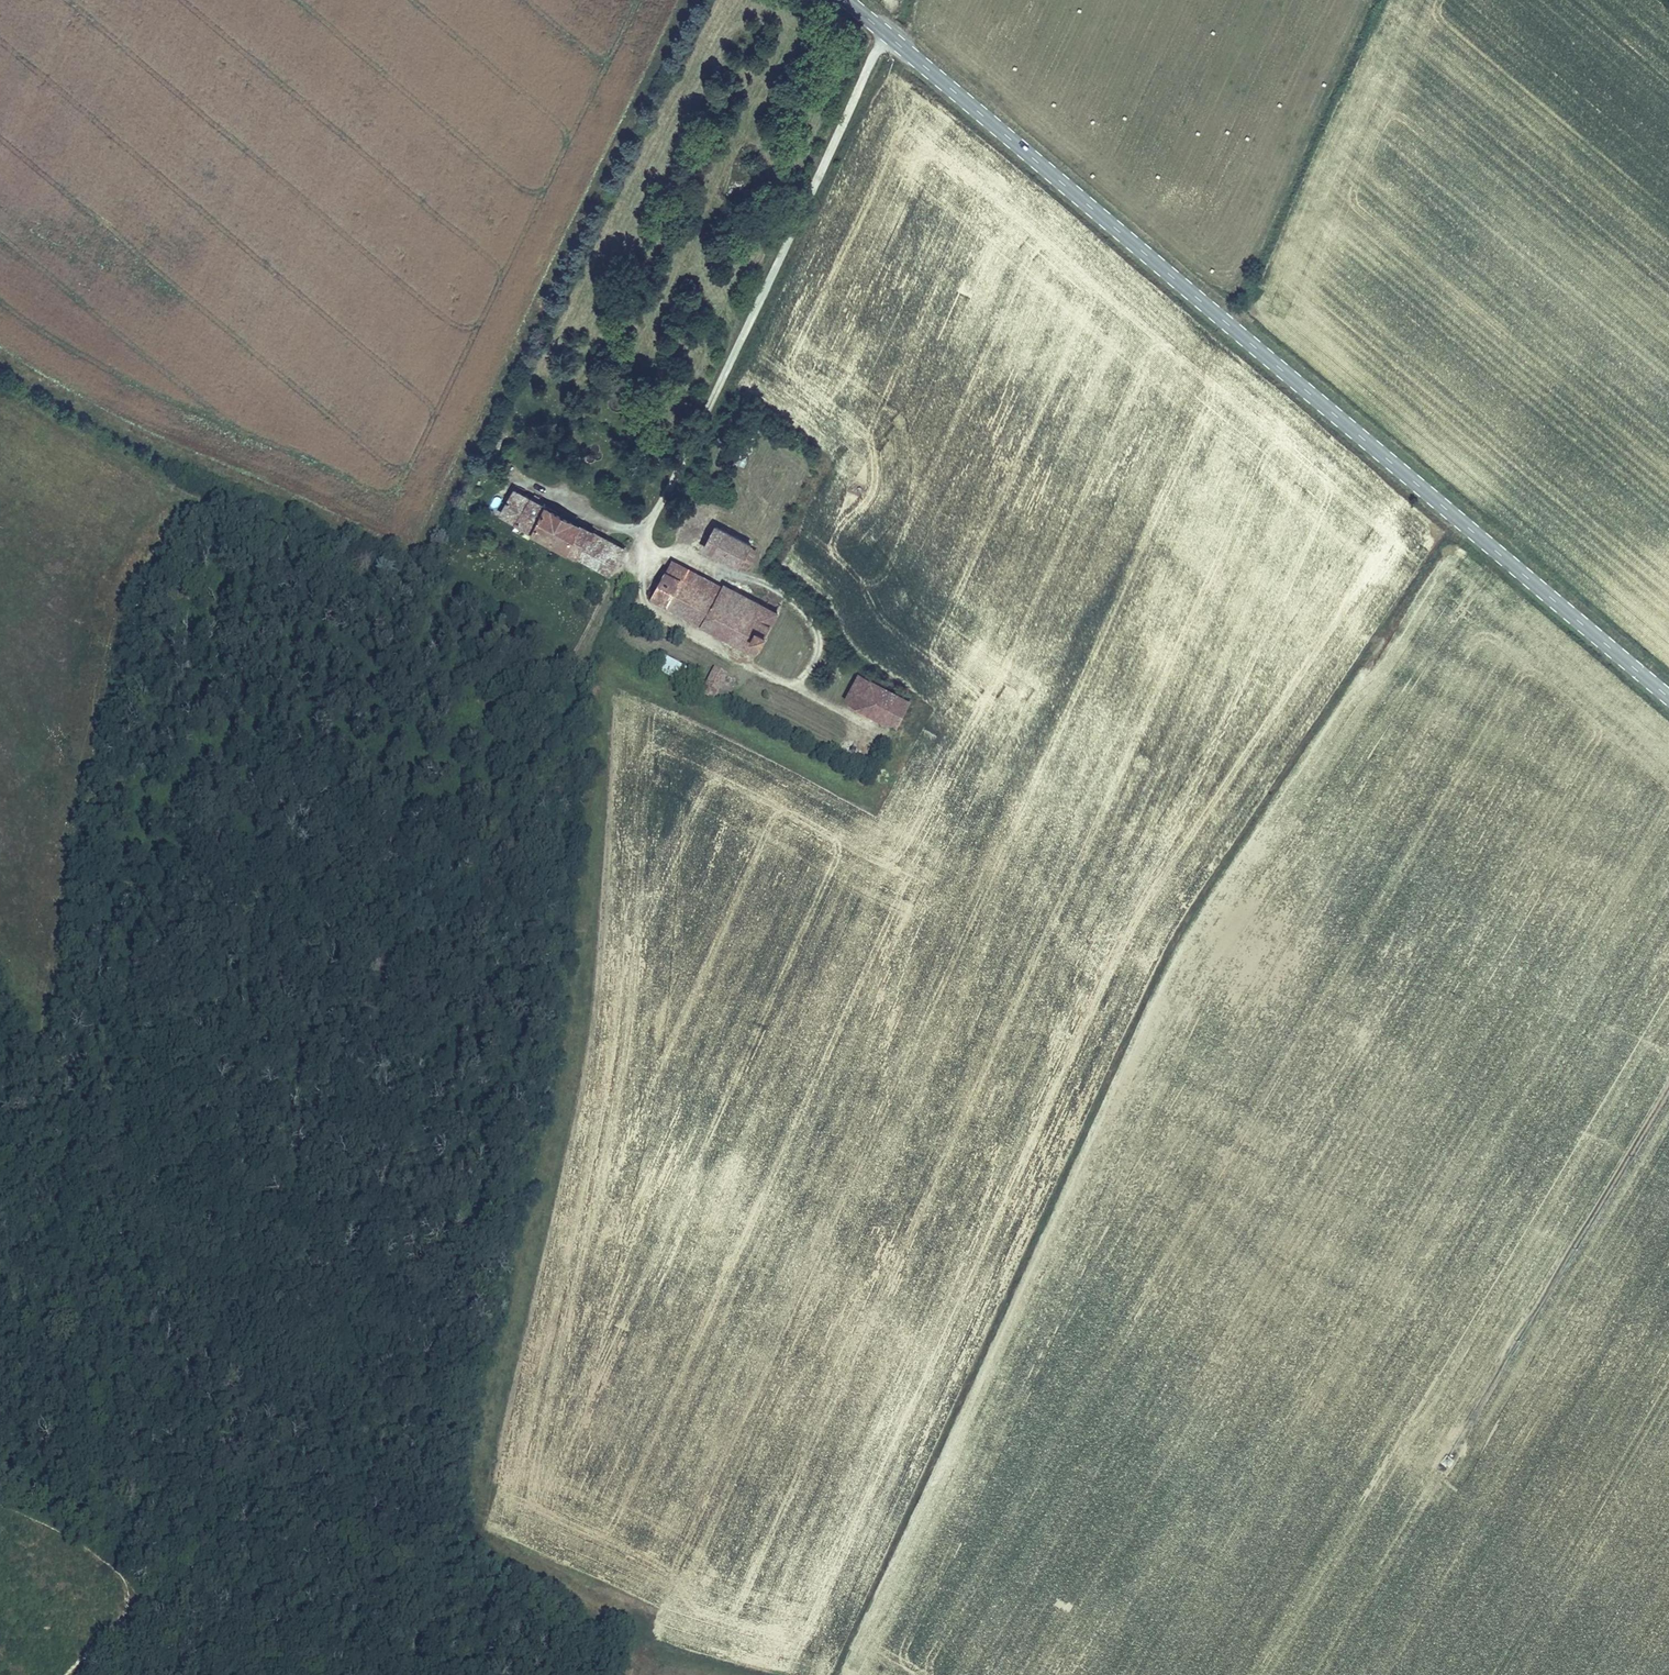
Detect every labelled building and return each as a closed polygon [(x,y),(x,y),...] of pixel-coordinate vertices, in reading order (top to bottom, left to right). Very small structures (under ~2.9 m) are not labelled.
[(613,574),(626,550),(517,491),(515,492),(502,515),(613,574)] [(720,527),(710,548),(742,566),(744,564),(747,566),(757,548),(753,546),(755,544),(720,527)] [(678,557),(670,571),(710,594),(718,579),(678,557)] [(767,606),(718,579),(710,594),(670,571),(656,599),(758,653),(774,625),(761,617),(767,606)] [(780,613),(767,606),(761,617),(774,625),(780,613)] [(657,672),(682,683),(689,669),(664,657),(657,672)] [(710,682),(720,687),(727,674),(717,669),(710,682)] [(898,730),(912,701),(859,674),(844,702),(898,730)] [(710,682),(703,695),(712,700),(720,687),(710,682)]
